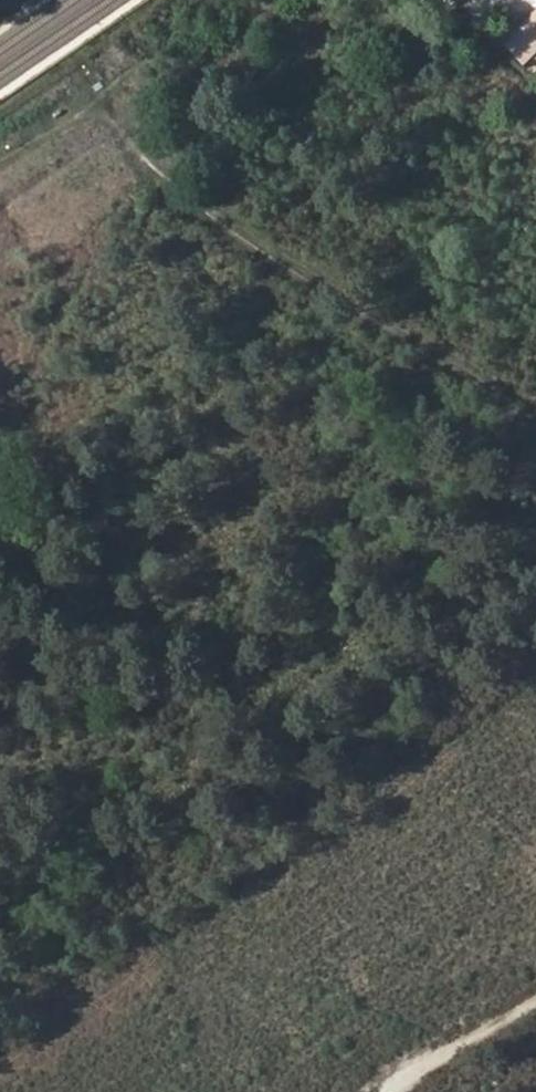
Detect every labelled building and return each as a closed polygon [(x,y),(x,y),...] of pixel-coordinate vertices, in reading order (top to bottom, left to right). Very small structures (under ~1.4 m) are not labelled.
[(465,3),(480,19),(500,0),(469,0),(465,3)] [(501,44),(521,65),(535,50),(535,10),(501,44)]
